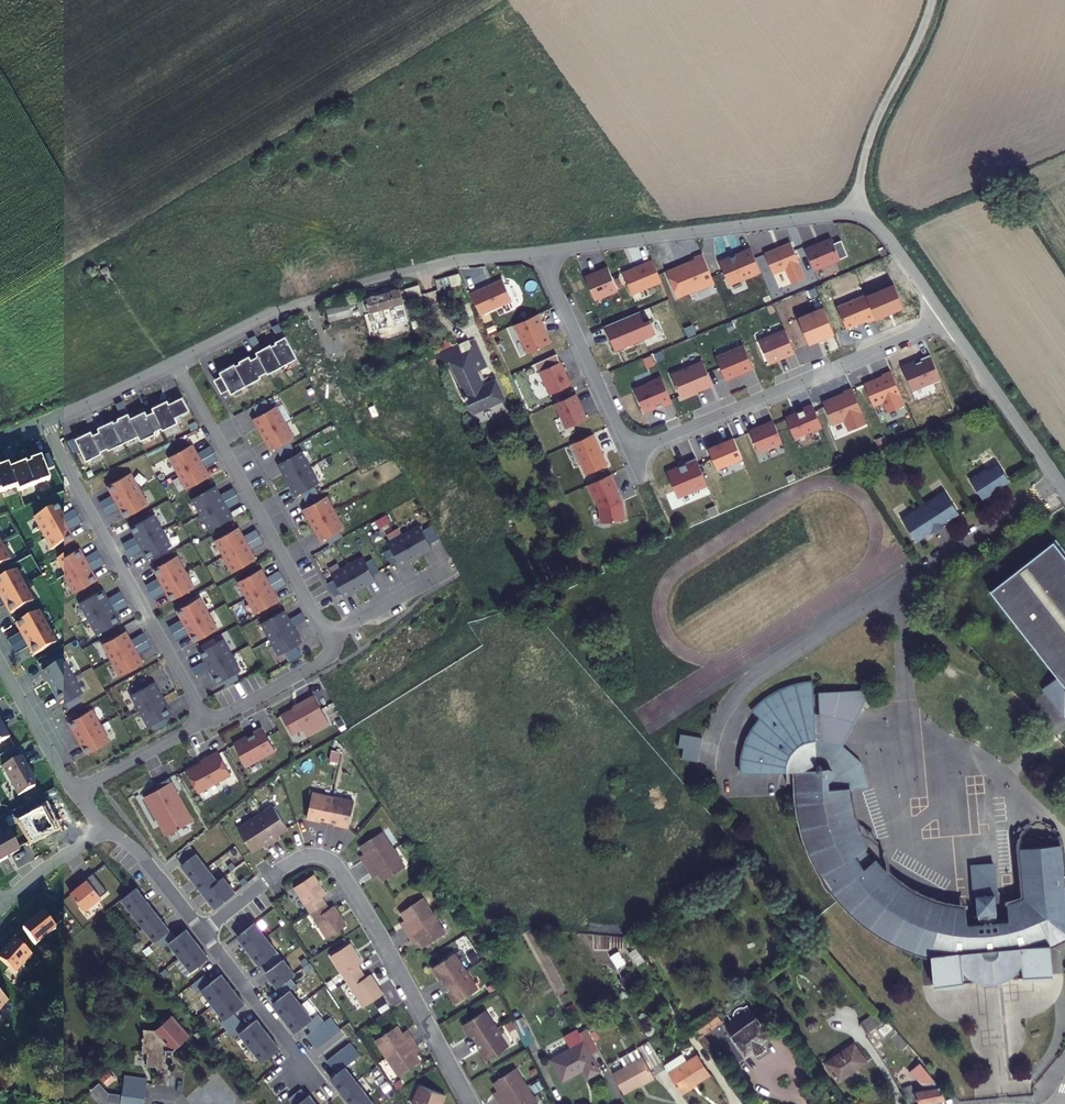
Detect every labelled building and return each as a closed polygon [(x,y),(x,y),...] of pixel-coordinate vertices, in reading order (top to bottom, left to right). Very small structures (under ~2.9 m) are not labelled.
[(813,270),(847,256),(841,241),(833,244),(831,239),(814,246),(813,245),(804,249),(813,270)] [(804,278),(791,243),(782,246),(783,247),(776,250),(776,249),(764,253),(773,274),(785,269),(791,284),(804,278)] [(760,272),(751,248),(742,252),(742,253),(719,262),(728,285),(760,272)] [(678,267),(666,272),(676,297),(695,290),(697,291),(714,284),(702,255),(693,258),(695,261),(679,268),(678,267)] [(662,284),(652,261),(623,274),(632,296),(662,284)] [(617,292),(608,268),(599,272),(600,273),(585,279),(595,301),(617,292)] [(459,272),(448,277),(452,287),(464,281),(459,272)] [(502,281),(470,295),(479,316),(511,302),(502,281)] [(419,285),(404,289),(409,299),(422,295),(419,285)] [(409,299),(404,289),(400,290),(399,286),(365,296),(365,297),(357,299),(360,312),(365,311),(369,327),(392,320),(393,324),(406,321),(404,314),(407,313),(403,300),(409,299)] [(866,298),(875,320),(903,309),(894,287),(866,298)] [(867,324),(876,321),(875,320),(866,298),(866,296),(837,308),(846,330),(866,322),(867,324)] [(354,312),(351,302),(329,308),(331,318),(354,312)] [(824,339),(834,335),(823,309),(798,320),(808,345),(818,341),(824,339)] [(643,323),(638,312),(604,326),(614,352),(655,335),(649,321),(643,323)] [(537,314),(514,324),(527,353),(550,343),(545,333),(543,332),(540,326),(542,325),(537,314)] [(785,358),(794,354),(784,331),(758,342),(767,364),(785,357),(785,358)] [(271,344),(270,344),(281,365),(297,356),(285,334),(274,340),(275,342),(271,344)] [(257,354),(264,367),(264,368),(265,371),(266,373),(281,365),(270,344),(271,344),(270,342),(255,351),(257,354)] [(460,349),(436,360),(445,359),(449,357),(451,363),(456,373),(459,372),(467,390),(464,391),(474,412),(505,397),(495,374),(483,379),(479,370),(483,368),(472,344),(467,347),(466,346),(460,349)] [(725,381),(753,369),(743,347),(716,358),(725,381)] [(234,364),(245,384),(260,376),(259,374),(265,371),(264,368),(264,367),(257,354),(250,358),(248,354),(238,360),(239,362),(235,364),(234,362),(233,362),(234,364)] [(902,369),(912,392),(940,381),(930,356),(920,360),(921,363),(916,365),(915,363),(902,369)] [(220,374),(213,378),(221,392),(228,388),(230,392),(245,384),(234,364),(233,362),(218,371),(220,374)] [(548,395),(571,385),(560,362),(538,372),(548,395)] [(681,400),(712,387),(702,363),(671,376),(681,400)] [(882,378),(864,385),(873,408),(883,404),(887,414),(905,407),(890,373),(882,376),(882,378)] [(662,408),(672,404),(661,377),(647,383),(647,384),(633,390),(642,412),(661,405),(662,408)] [(866,425),(851,389),(842,393),(843,395),(822,403),(832,427),(844,422),(848,433),(866,425)] [(585,419),(574,394),(554,403),(565,428),(585,419)] [(153,409),(160,423),(162,428),(177,421),(175,416),(189,409),(182,395),(168,402),(167,399),(152,406),(153,409)] [(258,414),(253,417),(261,433),(284,420),(275,404),(270,407),(265,398),(253,405),(258,414)] [(821,429),(811,405),(802,409),(803,411),(785,418),(794,440),(821,429)] [(130,417),(129,417),(138,435),(140,439),(155,432),(154,430),(161,426),(162,428),(160,423),(153,409),(152,406),(153,410),(146,413),(145,409),(130,417)] [(113,421),(123,442),(138,435),(129,417),(130,417),(127,412),(117,417),(117,419),(113,421)] [(92,433),(91,433),(98,447),(99,447),(100,450),(107,447),(108,449),(123,442),(113,421),(112,419),(97,426),(99,430),(92,433)] [(284,420),(261,433),(270,449),(275,446),(279,452),(291,446),(287,439),(292,436),(284,420)] [(781,444),(772,422),(749,432),(758,453),(781,444)] [(90,430),(75,437),(80,449),(85,460),(101,452),(100,450),(99,447),(98,447),(91,433),(92,433),(90,430)] [(606,465),(592,434),(570,444),(584,475),(606,465)] [(80,449),(75,437),(74,436),(67,440),(73,452),(80,449)] [(741,459),(733,439),(708,450),(716,470),(741,459)] [(191,443),(168,455),(177,471),(199,459),(213,451),(209,445),(196,452),(191,443)] [(283,459),(278,462),(286,478),(309,465),(300,449),(295,452),(291,446),(279,452),(283,459)] [(2,452),(7,464),(9,469),(16,466),(9,449),(2,452)] [(199,459),(177,471),(186,487),(208,475),(203,465),(217,458),(213,451),(199,459)] [(53,468),(47,456),(40,458),(45,471),(53,468)] [(25,465),(33,486),(49,480),(45,471),(40,458),(40,457),(29,461),(30,463),(25,465)] [(706,486),(695,459),(684,463),(685,465),(678,467),(678,469),(666,474),(676,499),(706,486)] [(9,469),(16,488),(15,488),(17,493),(33,486),(25,465),(25,463),(9,469)] [(0,494),(15,488),(16,488),(9,469),(7,464),(0,467),(0,494)] [(309,465),(286,478),(295,494),(300,491),(304,497),(316,491),(312,484),(317,481),(309,465)] [(969,482),(980,500),(982,502),(990,497),(988,495),(990,494),(1008,483),(997,467),(987,473),(985,471),(969,482)] [(129,472),(107,484),(112,494),(99,501),(103,508),(116,500),(138,488),(129,472)] [(609,475),(586,486),(591,497),(592,497),(598,509),(600,524),(623,520),(620,502),(615,490),(616,489),(609,475)] [(214,484),(192,497),(200,513),(223,500),(236,493),(232,486),(219,494),(214,484)] [(138,488),(116,500),(103,508),(106,515),(120,507),(125,516),(147,503),(138,488)] [(308,504),(303,507),(311,523),(334,510),(325,495),(320,497),(316,491),(304,497),(308,504)] [(223,500),(200,513),(209,529),(231,516),(226,507),(240,499),(236,493),(223,500)] [(921,507),(936,531),(940,529),(944,527),(942,525),(957,516),(944,496),(936,501),(934,499),(921,507)] [(55,505),(33,518),(42,534),(65,522),(78,515),(74,508),(61,515),(55,505)] [(936,531),(921,507),(908,515),(910,517),(901,523),(914,543),(928,534),(929,536),(936,531)] [(334,510),(311,523),(320,539),(325,536),(329,542),(341,536),(337,529),(343,526),(334,510)] [(152,513),(130,525),(135,535),(122,543),(126,549),(139,542),(161,529),(152,513)] [(65,522),(42,534),(51,549),(73,537),(68,528),(81,521),(78,515),(65,522)] [(421,529),(419,524),(403,533),(415,555),(431,546),(428,541),(438,535),(431,523),(421,529)] [(237,526),(215,538),(224,554),(246,542),(259,534),(255,528),(242,535),(237,526)] [(161,529),(139,542),(126,549),(129,556),(143,548),(148,558),(170,545),(161,529)] [(415,555),(403,533),(387,542),(390,547),(383,550),(390,562),(396,559),(399,564),(415,555)] [(246,542),(224,554),(232,570),(255,558),(249,548),(263,541),(259,534),(246,542)] [(1056,542),(989,593),(1054,679),(1040,690),(1061,718),(1064,716),(1064,553),(1056,542)] [(0,545),(0,566),(9,561),(0,545)] [(78,547),(56,559),(66,575),(88,563),(101,556),(97,549),(84,556),(78,547)] [(175,555),(153,567),(158,576),(145,584),(149,591),(162,583),(184,571),(175,555)] [(365,560),(362,555),(346,564),(359,586),(375,577),(372,572),(378,569),(372,557),(365,560)] [(66,575),(74,591),(96,578),(91,570),(104,562),(101,556),(88,563),(66,575)] [(346,564),(331,573),(333,578),(327,582),(333,594),(340,590),(343,595),(359,586),(346,564)] [(260,567),(238,580),(247,596),(269,583),(282,576),(279,569),(265,577),(260,567)] [(0,578),(0,599),(1,599),(23,586),(14,570),(0,578)] [(184,571),(162,583),(149,591),(152,597),(166,590),(171,599),(193,586),(184,571)] [(269,583),(247,596),(256,612),(278,599),(272,590),(286,582),(282,576),(269,583)] [(10,614),(32,602),(23,586),(1,599),(0,599),(0,608),(5,605),(10,614)] [(102,588),(79,600),(89,617),(111,604),(124,597),(120,590),(107,598),(102,588)] [(198,596),(176,608),(182,618),(168,625),(172,632),(185,624),(207,612),(198,596)] [(111,604),(89,617),(97,632),(119,620),(114,611),(127,604),(124,597),(111,604)] [(283,609),(261,621),(270,637),(292,625),(305,617),(302,611),(288,618),(283,609)] [(38,612),(15,624),(21,633),(7,641),(10,648),(24,640),(46,627),(38,612)] [(207,612),(185,624),(172,632),(175,638),(189,631),(194,640),(216,628),(207,612)] [(292,625),(270,637),(279,653),(283,650),(289,660),(301,653),(295,644),(301,641),(292,625)] [(46,627),(24,640),(10,648),(14,654),(28,646),(33,656),(55,643),(46,627)] [(125,629),(103,642),(112,658),(134,646),(147,638),(143,632),(130,639),(125,629)] [(222,637),(199,650),(205,659),(191,666),(195,673),(208,666),(230,653),(222,637)] [(112,658),(120,674),(143,661),(137,652),(151,645),(147,638),(134,646),(112,658)] [(230,653),(208,666),(217,681),(223,678),(226,685),(238,678),(235,672),(239,669),(230,653)] [(48,669),(42,672),(51,688),(73,676),(65,660),(60,662),(57,656),(45,663),(48,669)] [(51,688),(60,704),(66,701),(70,707),(82,700),(78,694),(82,692),(73,676),(51,688)] [(135,690),(131,693),(140,708),(162,696),(153,680),(147,683),(144,677),(132,684),(135,690)] [(812,682),(793,685),(763,701),(751,712),(760,720),(751,729),(746,737),(743,745),(740,759),(740,775),(784,773),(784,784),(795,784),(794,797),(802,840),(820,879),(847,913),(883,939),(931,956),(933,986),(982,982),(984,984),(991,984),(997,981),(1052,976),(1049,946),(1064,936),(1064,925),(1058,847),(1017,849),(1023,913),(1005,915),(1006,923),(995,924),(995,934),(989,935),(988,923),(990,922),(992,920),(993,918),(993,916),(992,897),(973,898),(975,917),(975,920),(977,922),(979,923),(981,924),(982,935),(976,936),(975,926),(964,927),(963,918),(946,920),(951,907),(931,901),(915,895),(899,884),(885,873),(874,862),(866,848),(858,831),(852,815),(850,798),(847,790),(866,788),(858,763),(840,745),(814,740),(813,714),(813,695),(812,682)] [(818,694),(819,714),(835,718),(834,722),(841,724),(842,720),(848,721),(854,719),(868,693),(818,694)] [(314,695),(280,713),(291,733),(302,726),(306,733),(328,721),(314,695)] [(162,696),(140,708),(149,724),(153,722),(157,728),(169,722),(165,715),(171,712),(162,696)] [(91,708),(69,720),(74,729),(60,737),(64,744),(78,736),(100,724),(91,708)] [(819,714),(813,714),(814,740),(840,745),(854,719),(848,721),(842,720),(841,724),(834,722),(835,718),(819,714)] [(100,724),(78,736),(64,744),(68,751),(82,743),(87,752),(109,740),(100,724)] [(233,742),(245,763),(274,747),(261,724),(252,729),(254,731),(233,742)] [(185,768),(198,791),(231,773),(217,749),(200,759),(202,761),(198,763),(196,763),(185,768)] [(710,752),(689,750),(688,764),(692,764),(691,775),(708,777),(710,752)] [(1,766),(17,796),(33,787),(34,782),(20,756),(1,766)] [(158,817),(161,822),(160,824),(165,834),(193,819),(169,776),(155,783),(158,787),(144,795),(157,818),(158,817)] [(324,819),(330,795),(312,789),(305,813),(324,819)] [(350,802),(330,795),(324,819),(342,825),(350,802)] [(15,819),(28,843),(59,826),(46,802),(38,806),(40,809),(27,816),(26,813),(15,819)] [(247,818),(263,842),(270,837),(268,835),(279,827),(264,806),(247,818)] [(263,842),(247,818),(229,830),(243,850),(254,843),(256,847),(263,842)] [(59,826),(28,843),(29,845),(61,828),(59,826)] [(9,832),(0,837),(0,861),(7,857),(6,856),(18,850),(9,832)] [(364,867),(391,847),(381,832),(359,846),(365,855),(359,860),(364,867)] [(391,847),(364,867),(368,873),(374,869),(383,881),(405,866),(391,847)] [(194,850),(180,861),(191,876),(206,864),(194,850)] [(206,864),(191,876),(202,890),(217,878),(206,864)] [(80,883),(70,891),(84,908),(101,895),(100,894),(107,889),(93,872),(86,877),(87,878),(80,883)] [(308,911),(324,900),(320,895),(324,892),(310,873),(291,885),(308,911)] [(217,878),(202,890),(214,905),(234,889),(222,874),(217,878)] [(135,885),(120,896),(131,911),(146,899),(135,885)] [(131,911),(143,925),(157,913),(146,899),(131,911)] [(404,935),(432,916),(421,899),(399,914),(406,924),(400,928),(404,935)] [(324,900),(308,911),(325,936),(344,923),(331,904),(327,906),(324,900)] [(42,912),(22,928),(35,945),(55,928),(42,912)] [(154,939),(155,937),(168,927),(157,913),(143,925),(154,939)] [(432,916),(404,935),(409,942),(415,937),(422,947),(443,932),(432,916)] [(254,920),(236,933),(247,948),(265,934),(254,920)] [(162,945),(168,940),(179,954),(196,941),(185,927),(174,935),(168,927),(155,937),(162,945)] [(265,934),(247,948),(259,962),(264,958),(270,966),(282,956),(265,934)] [(14,938),(0,953),(0,959),(16,972),(32,954),(14,938)] [(179,954),(190,969),(207,955),(196,941),(179,954)] [(347,980),(361,970),(356,963),(361,960),(348,941),(329,954),(347,980)] [(265,970),(276,985),(294,971),(282,956),(270,966),(265,970)] [(442,991),(464,976),(452,959),(430,974),(442,991)] [(361,970),(347,980),(363,1004),(382,991),(368,971),(364,975),(361,970)] [(200,987),(212,1002),(232,986),(220,971),(200,987)] [(464,976),(442,991),(454,1009),(476,994),(464,976)] [(220,1019),(226,1027),(239,1017),(232,1010),(243,1001),(232,986),(212,1002),(223,1017),(220,1019)] [(289,987),(271,1001),(283,1015),(300,1001),(289,987)] [(379,1011),(389,1007),(384,998),(375,1002),(379,1011)] [(300,1001),(283,1015),(294,1029),(311,1016),(300,1001)] [(742,1026),(729,1035),(744,1055),(752,1050),(754,1052),(764,1046),(762,1043),(770,1037),(756,1016),(755,1017),(750,1010),(737,1019),(742,1026)] [(160,1065),(162,1065),(162,1064),(163,1064),(164,1062),(166,1054),(170,1054),(172,1045),(177,1041),(182,1041),(183,1035),(188,1031),(170,1011),(165,1015),(159,1014),(158,1020),(150,1026),(141,1025),(139,1048),(146,1049),(145,1060),(155,1061),(156,1064),(158,1065),(159,1065),(160,1065)] [(885,1020),(886,1019),(879,1011),(861,1025),(866,1033),(885,1020)] [(473,1048),(495,1033),(483,1016),(461,1030),(473,1048)] [(238,1030),(249,1044),(267,1031),(256,1017),(245,1025),(239,1017),(226,1027),(232,1035),(238,1030)] [(866,1033),(871,1041),(880,1034),(883,1037),(894,1027),(886,1019),(885,1020),(866,1033)] [(387,1055),(411,1038),(406,1031),(402,1034),(395,1023),(375,1037),(387,1055)] [(524,1047),(534,1042),(527,1028),(517,1033),(524,1047)] [(591,1055),(599,1050),(588,1029),(568,1040),(572,1047),(550,1060),(561,1081),(582,1070),(587,1079),(600,1072),(591,1055)] [(249,1044),(260,1059),(278,1045),(267,1031),(249,1044)] [(495,1033),(473,1048),(484,1065),(506,1050),(495,1033)] [(411,1038),(387,1055),(399,1071),(419,1058),(412,1047),(415,1045),(411,1038)] [(865,1059),(853,1039),(823,1059),(835,1078),(865,1059)] [(624,1067),(612,1073),(624,1094),(654,1077),(642,1056),(641,1057),(636,1049),(619,1058),(624,1067)] [(698,1055),(668,1074),(680,1093),(710,1074),(698,1055)] [(902,1088),(908,1103),(922,1103),(944,1100),(939,1087),(919,1063),(909,1072),(926,1090),(914,1092),(912,1086),(902,1088)] [(344,1064),(330,1075),(341,1089),(355,1078),(344,1064)] [(123,1077),(144,1079),(145,1074),(124,1071),(123,1077)] [(522,1092),(511,1076),(489,1091),(495,1100),(490,1103),(505,1103),(522,1092)] [(123,1077),(122,1090),(142,1092),(144,1079),(123,1077)] [(355,1078),(341,1089),(352,1103),(366,1092),(355,1078)] [(294,1103),(318,1103),(309,1092),(294,1103)] [(352,1103),(376,1103),(366,1092),(352,1103)] [(505,1103),(531,1103),(522,1092),(505,1103)] [(412,1095),(410,1103),(442,1103),(442,1102),(412,1095)]
